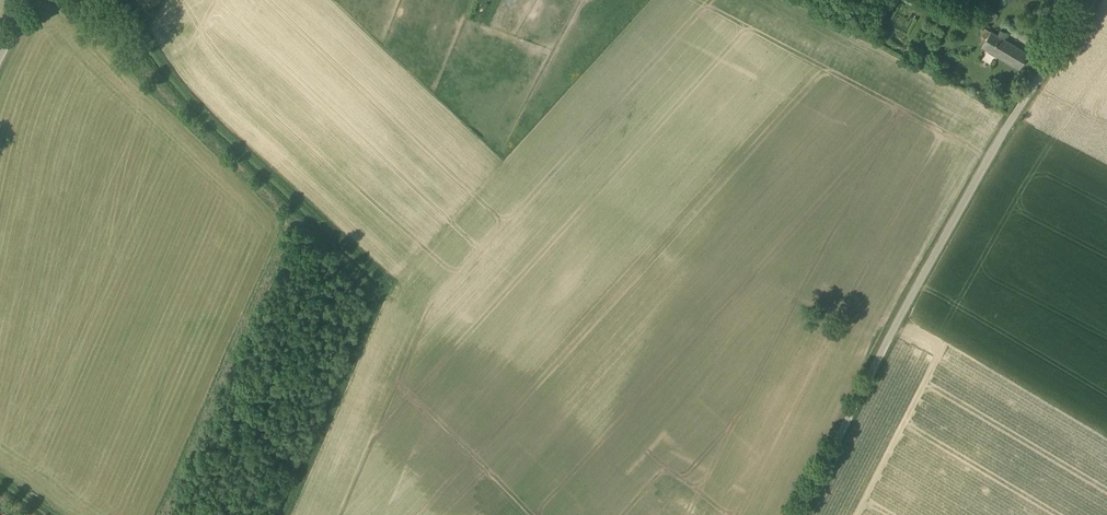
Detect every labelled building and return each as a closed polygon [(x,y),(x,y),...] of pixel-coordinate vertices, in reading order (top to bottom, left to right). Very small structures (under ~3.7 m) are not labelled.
[(994,21),(998,15),(992,11),(988,17),(994,21)] [(979,38),(986,41),(991,32),(990,32),(985,29),(984,29),(979,38)] [(1005,39),(1007,35),(1001,31),(998,35),(991,31),(991,32),(986,41),(982,48),(1019,69),(1028,54),(1005,39)]
